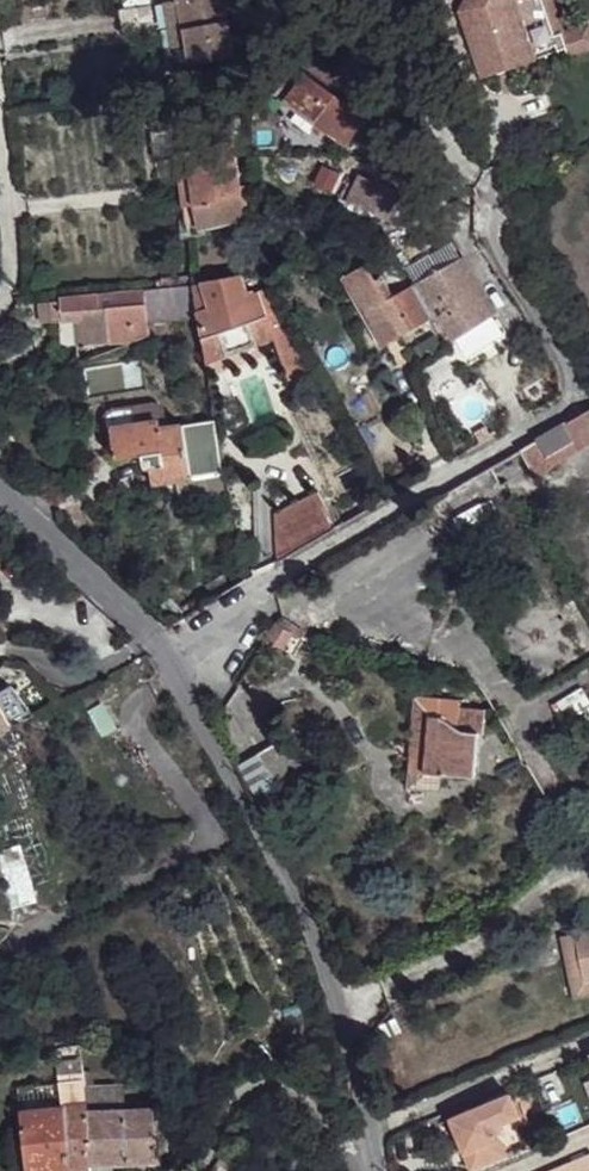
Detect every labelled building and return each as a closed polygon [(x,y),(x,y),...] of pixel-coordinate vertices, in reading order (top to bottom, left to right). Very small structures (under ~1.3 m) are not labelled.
[(153,0),(149,0),(129,4),(115,6),(118,34),(128,34),(156,30),(153,0)] [(169,45),(184,43),(186,62),(226,56),(222,22),(218,0),(162,0),(169,45)] [(459,13),(480,75),(554,50),(536,0),(460,0),(459,13)] [(588,45),(588,20),(565,29),(573,51),(588,45)] [(303,75),(267,96),(282,106),(303,75)] [(312,82),(303,75),(282,106),(341,147),(363,118),(347,107),(312,82)] [(240,132),(237,119),(224,121),(228,135),(240,132)] [(157,157),(153,129),(136,132),(139,160),(157,157)] [(237,196),(227,143),(184,152),(195,204),(208,201),(235,196),(237,196)] [(195,204),(184,152),(172,154),(180,207),(195,204)] [(404,193),(360,173),(346,201),(390,222),(404,193)] [(239,213),(235,196),(208,201),(195,204),(198,223),(239,213)] [(495,314),(460,258),(459,258),(404,288),(394,295),(380,303),(389,319),(398,336),(431,317),(434,323),(439,320),(453,341),(495,314)] [(380,303),(394,295),(390,288),(388,283),(385,274),(374,280),(363,262),(342,275),(356,301),(363,314),(380,303)] [(145,271),(146,285),(172,282),(170,268),(145,271)] [(199,280),(190,280),(191,285),(193,295),(198,317),(201,337),(205,361),(275,337),(289,380),(316,370),(294,328),(266,289),(245,299),(236,277),(199,280)] [(401,281),(390,288),(394,295),(404,288),(401,281)] [(180,321),(198,317),(194,303),(193,295),(191,285),(172,286),(180,321)] [(144,325),(180,321),(172,286),(141,290),(144,325)] [(144,325),(141,290),(82,295),(82,299),(86,316),(97,316),(99,328),(100,343),(124,340),(121,328),(134,323),(136,334),(136,340),(145,336),(144,325)] [(82,299),(51,303),(53,324),(64,323),(87,319),(86,316),(82,299)] [(51,303),(39,304),(42,325),(53,324),(51,303)] [(398,336),(389,319),(380,303),(363,314),(371,329),(381,346),(398,336)] [(88,330),(99,328),(97,316),(86,316),(87,319),(88,330)] [(165,428),(163,415),(162,411),(157,406),(150,405),(104,412),(101,419),(101,430),(112,428),(134,425),(158,420),(159,429),(165,428)] [(519,450),(532,474),(588,440),(588,408),(565,422),(519,450)] [(141,454),(147,454),(142,432),(159,429),(158,420),(134,425),(112,428),(115,459),(141,454)] [(166,478),(224,469),(215,420),(165,428),(159,429),(166,478)] [(168,481),(166,478),(159,429),(142,432),(147,454),(150,452),(153,469),(155,482),(168,481)] [(274,515),(276,560),(335,525),(318,491),(274,515)] [(275,623),(265,637),(280,649),(293,632),(275,623)] [(33,715),(29,709),(10,686),(0,691),(0,732),(33,715)] [(424,772),(428,699),(413,697),(406,788),(424,772)] [(460,701),(428,699),(424,772),(441,773),(473,776),(477,732),(482,732),(482,710),(459,708),(460,701)] [(308,778),(283,737),(257,751),(281,791),(308,778)] [(424,772),(406,788),(439,790),(441,773),(424,772)] [(37,855),(30,857),(40,890),(49,888),(37,855)] [(15,904),(32,901),(27,869),(9,872),(15,904)] [(585,983),(588,982),(588,929),(576,931),(585,983)] [(585,983),(576,931),(560,935),(574,998),(585,983)] [(585,983),(574,998),(588,995),(588,982),(585,983)] [(85,1080),(85,1072),(69,1073),(69,1080),(85,1080)] [(85,1080),(86,1088),(93,1087),(93,1072),(85,1072),(85,1080)] [(69,1080),(69,1073),(61,1073),(61,1082),(69,1080)] [(86,1088),(85,1080),(69,1080),(61,1082),(63,1106),(64,1107),(86,1105),(86,1088)] [(123,1107),(123,1085),(93,1087),(86,1088),(86,1105),(86,1110),(123,1107)] [(497,1100),(486,1105),(453,1120),(474,1169),(506,1155),(531,1144),(511,1094),(497,1100)] [(153,1105),(154,1096),(140,1095),(139,1105),(153,1105)] [(89,1168),(89,1164),(86,1110),(86,1105),(64,1107),(71,1170),(89,1168)] [(63,1106),(21,1113),(22,1125),(23,1143),(14,1145),(15,1166),(26,1165),(26,1170),(66,1170),(71,1170),(64,1107),(63,1106)] [(160,1158),(156,1108),(123,1110),(123,1107),(86,1110),(89,1164),(113,1164),(131,1163),(160,1158)] [(22,1125),(12,1126),(14,1145),(23,1143),(22,1125)] [(411,1130),(386,1141),(390,1166),(421,1152),(411,1130)] [(558,1170),(588,1170),(588,1158),(558,1170)]
